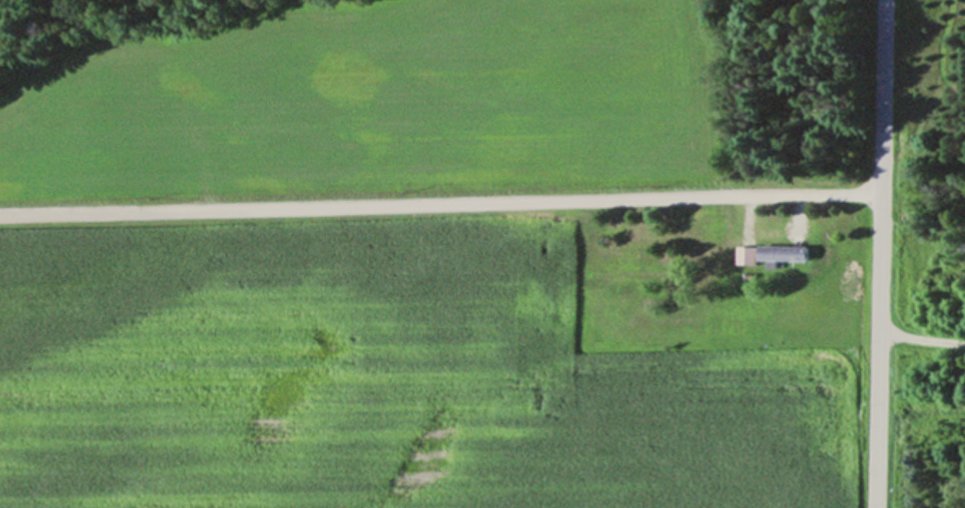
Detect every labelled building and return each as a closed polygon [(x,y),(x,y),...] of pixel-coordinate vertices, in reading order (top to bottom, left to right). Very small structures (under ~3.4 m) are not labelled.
[(762,265),(762,246),(742,246),(742,265),(762,265)] [(815,246),(765,246),(765,260),(815,260),(815,246)]
